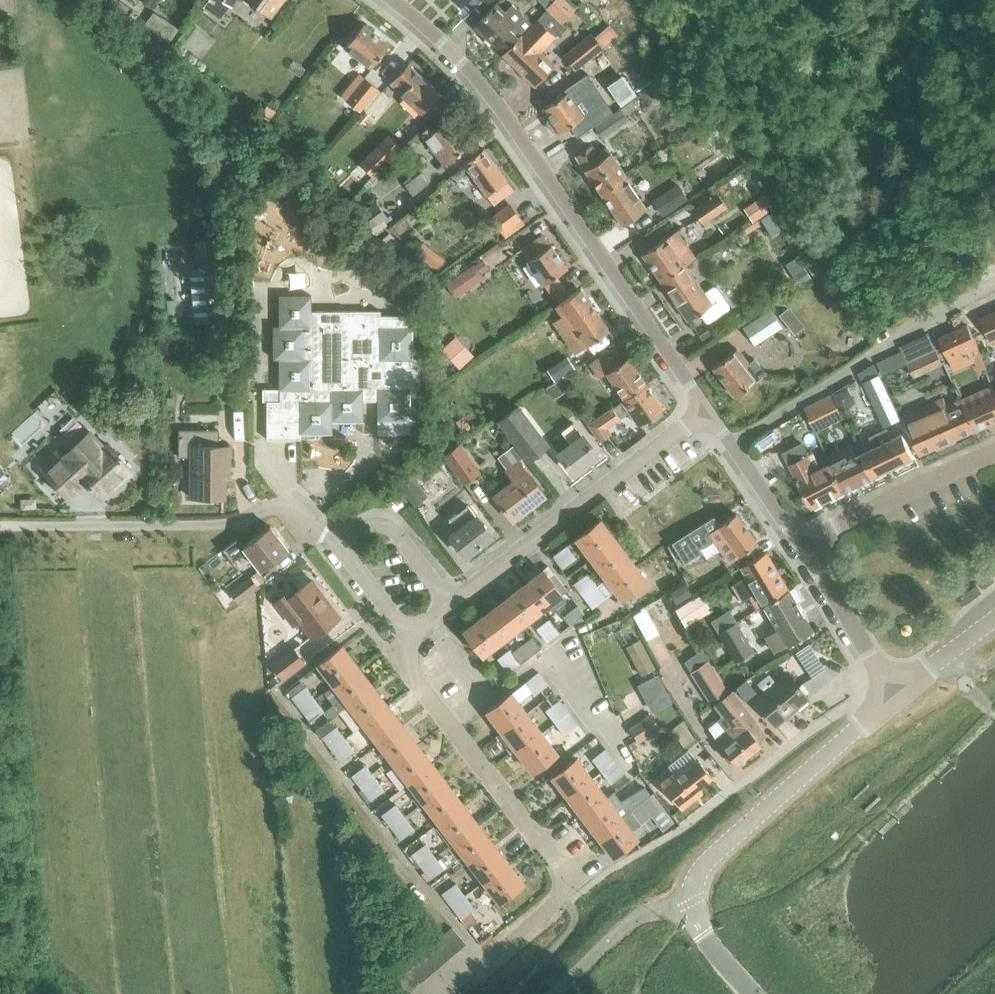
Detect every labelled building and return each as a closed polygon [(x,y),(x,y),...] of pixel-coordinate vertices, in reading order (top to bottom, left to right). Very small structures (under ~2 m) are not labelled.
[(283,0),(246,0),(271,18),(279,6),(283,0)] [(494,43),(503,53),(532,23),(512,3),(504,11),(496,3),(474,25),(474,26),(493,44),(494,43)] [(503,53),(502,53),(525,76),(534,85),(554,65),(540,51),(564,26),(547,9),(533,23),(532,23),(503,53)] [(142,28),(167,45),(178,27),(153,11),(142,28)] [(344,47),(370,68),(389,45),(363,24),(344,47)] [(563,55),(574,70),(603,47),(602,46),(617,35),(609,24),(594,36),(592,33),(563,55)] [(390,82),(400,93),(422,113),(440,94),(408,63),(390,82)] [(567,92),(543,108),(549,118),(547,119),(546,123),(551,131),(555,132),(558,130),(559,132),(570,125),(578,136),(613,112),(587,74),(565,89),(567,92)] [(621,74),(608,83),(621,103),(635,94),(629,85),(621,74)] [(350,98),(363,108),(378,90),(366,80),(350,98)] [(365,111),(374,119),(391,101),(381,92),(365,111)] [(619,108),(620,109),(595,127),(602,137),(627,119),(624,115),(636,108),(632,100),(619,108)] [(267,104),(257,118),(267,124),(276,110),(267,104)] [(701,116),(690,125),(699,135),(710,126),(701,116)] [(419,133),(444,165),(467,147),(446,120),(434,129),(430,125),(419,133)] [(359,163),(372,175),(400,147),(388,135),(359,163)] [(575,155),(602,194),(622,180),(621,178),(622,177),(603,148),(595,154),(589,145),(575,155)] [(463,163),(493,204),(513,189),(483,148),(463,163)] [(419,170),(405,182),(412,192),(427,180),(419,170)] [(622,180),(602,194),(622,225),(646,209),(644,205),(637,196),(634,198),(622,180)] [(678,183),(653,200),(662,214),(687,197),(678,183)] [(692,209),(702,223),(726,207),(716,192),(692,209)] [(763,194),(749,204),(758,217),(772,207),(763,194)] [(279,263),(291,263),(291,201),(278,201),(279,263)] [(360,216),(370,231),(387,218),(377,203),(360,216)] [(491,216),(502,232),(519,219),(508,204),(491,216)] [(759,219),(770,235),(780,230),(769,213),(759,219)] [(642,253),(661,281),(685,265),(695,258),(689,250),(676,230),(642,253)] [(380,242),(394,254),(402,245),(389,232),(381,241),(380,242)] [(528,260),(527,261),(542,284),(566,268),(550,245),(542,235),(520,249),(528,260)] [(812,255),(802,260),(812,276),(821,271),(812,255)] [(481,259),(474,264),(480,273),(488,268),(481,259)] [(472,262),(453,276),(463,290),(482,276),(480,273),(474,264),(472,262)] [(217,264),(189,267),(194,322),(222,319),(217,264)] [(685,265),(661,281),(687,320),(698,313),(705,322),(709,323),(728,309),(729,305),(716,287),(712,286),(703,292),(685,265)] [(805,266),(794,273),(800,282),(811,275),(805,266)] [(551,322),(574,353),(584,347),(608,330),(586,298),(582,291),(580,288),(555,305),(562,315),(551,322)] [(266,389),(266,423),(266,439),(299,439),(299,433),(331,433),(331,421),(363,421),(362,400),(377,400),(377,432),(410,432),(409,389),(420,389),(420,367),(412,367),(411,315),(379,315),(379,310),(311,310),(310,295),(279,295),(279,326),(273,326),(273,357),(279,357),(279,389),(266,389)] [(778,315),(795,333),(803,326),(786,307),(778,315)] [(743,327),(754,344),(781,326),(770,309),(743,327)] [(990,341),(994,339),(994,309),(980,316),(990,341)] [(942,335),(938,337),(948,359),(977,346),(975,341),(968,324),(942,335)] [(213,335),(215,356),(229,355),(226,333),(213,335)] [(442,349),(460,368),(474,355),(456,336),(442,349)] [(712,367),(735,397),(755,380),(766,372),(754,359),(748,363),(736,348),(714,366),(712,367)] [(942,363),(936,350),(928,354),(908,363),(901,350),(878,361),(885,374),(907,364),(913,376),(942,363)] [(605,372),(623,398),(645,383),(627,357),(617,364),(612,357),(609,358),(605,352),(589,363),(599,376),(605,372)] [(545,370),(552,381),(573,367),(566,357),(545,370)] [(875,363),(860,372),(864,381),(886,426),(900,419),(879,374),(880,373),(875,363)] [(546,387),(553,398),(566,389),(559,378),(546,387)] [(645,383),(623,398),(621,399),(621,400),(588,423),(599,441),(610,434),(605,427),(629,411),(638,425),(662,408),(645,383)] [(849,387),(836,393),(843,407),(851,403),(853,396),(849,387)] [(958,400),(972,431),(994,421),(994,389),(978,396),(976,392),(958,400)] [(805,408),(816,431),(844,417),(832,395),(805,408)] [(972,431),(958,400),(946,405),(943,397),(902,415),(920,454),(936,447),(937,449),(956,440),(956,438),(972,431)] [(76,399),(70,404),(77,411),(83,406),(76,399)] [(517,406),(497,421),(514,444),(524,457),(527,461),(547,445),(517,406)] [(463,416),(455,421),(466,437),(474,431),(463,416)] [(570,443),(558,452),(573,473),(597,455),(572,422),(560,431),(570,443)] [(877,445),(864,452),(876,475),(915,457),(903,433),(895,437),(890,427),(873,436),(877,445)] [(190,497),(224,497),(224,474),(223,474),(223,466),(230,466),(230,446),(218,446),(218,429),(178,429),(178,456),(190,457),(190,497)] [(48,475),(68,497),(86,481),(97,493),(110,482),(113,485),(130,469),(107,443),(102,448),(88,433),(63,456),(66,459),(48,475)] [(839,480),(832,464),(831,463),(816,470),(803,443),(786,452),(791,463),(790,463),(794,469),(812,507),(844,490),(839,480)] [(459,444),(443,456),(462,483),(479,472),(459,444)] [(514,444),(498,456),(507,469),(518,461),(524,457),(514,444)] [(847,456),(832,464),(839,480),(844,490),(876,475),(864,452),(849,459),(847,456)] [(494,495),(513,519),(544,496),(518,461),(507,469),(514,479),(494,495)] [(400,487),(414,505),(427,496),(412,477),(400,487)] [(450,535),(465,555),(492,536),(468,504),(448,519),(456,530),(450,535)] [(713,517),(672,543),(684,562),(700,552),(698,548),(716,537),(720,543),(727,538),(739,555),(756,543),(735,513),(718,526),(713,517)] [(576,538),(590,557),(615,539),(600,519),(576,538)] [(246,551),(260,570),(288,549),(270,525),(243,546),(237,538),(223,549),(232,561),(246,551)] [(590,557),(606,578),(630,559),(615,539),(590,557)] [(553,555),(562,568),(576,557),(566,545),(553,555)] [(760,600),(763,605),(788,590),(771,562),(765,552),(740,567),(745,576),(732,584),(742,601),(756,593),(760,600)] [(630,559),(606,578),(621,598),(646,579),(630,559)] [(543,569),(522,585),(543,608),(548,605),(552,610),(566,599),(562,594),(543,569)] [(574,583),(583,595),(596,585),(587,573),(574,583)] [(230,591),(238,602),(258,586),(250,576),(230,591)] [(298,620),(312,637),(339,616),(328,601),(326,603),(320,595),(322,594),(311,580),(290,596),(287,593),(275,602),(292,624),(298,620)] [(685,582),(669,592),(675,603),(691,593),(685,582)] [(961,596),(966,603),(982,592),(977,584),(961,596)] [(522,585),(502,600),(524,623),(543,608),(522,585)] [(596,585),(583,595),(592,607),(606,597),(596,585)] [(788,590),(763,605),(777,629),(764,635),(774,651),(786,645),(812,630),(794,600),(798,597),(793,588),(788,590)] [(676,607),(686,625),(711,611),(701,592),(676,607)] [(502,600),(484,614),(503,639),(524,623),(502,600)] [(570,624),(584,613),(577,605),(563,616),(570,624)] [(503,639),(484,614),(463,630),(482,655),(503,639)] [(559,632),(548,618),(536,628),(546,642),(559,632)] [(752,650),(735,621),(718,632),(735,660),(752,650)] [(521,639),(509,648),(520,662),(532,653),(521,639)] [(640,639),(625,647),(641,674),(655,666),(640,639)] [(317,664),(332,683),(357,665),(342,645),(317,664)] [(271,663),(282,677),(284,677),(303,662),(292,647),(271,663)] [(684,660),(691,671),(690,671),(711,703),(727,693),(706,661),(712,657),(705,647),(684,660)] [(520,662),(509,648),(497,658),(508,672),(520,662)] [(332,683),(346,701),(371,683),(357,665),(332,683)] [(524,683),(534,695),(548,685),(538,672),(524,683)] [(757,681),(764,691),(754,698),(774,723),(807,697),(787,673),(776,681),(768,672),(757,681)] [(745,680),(735,688),(745,700),(755,692),(745,680)] [(346,701),(361,721),(386,703),(371,683),(346,701)] [(291,696),(300,709),(314,697),(305,686),(291,696)] [(725,730),(715,738),(736,764),(760,745),(757,741),(765,734),(731,691),(719,700),(728,711),(717,720),(725,730)] [(486,711),(502,731),(526,713),(511,693),(486,711)] [(314,697),(300,709),(310,721),(324,710),(314,697)] [(545,710),(555,723),(568,711),(559,699),(545,710)] [(361,721),(378,743),(403,725),(386,703),(361,721)] [(568,711),(555,723),(564,735),(578,724),(568,711)] [(502,731),(518,753),(541,733),(526,713),(502,731)] [(630,727),(638,741),(659,727),(650,714),(630,727)] [(321,736),(331,748),(344,737),(335,725),(321,736)] [(378,743),(392,761),(417,743),(403,725),(378,743)] [(541,733),(518,753),(532,771),(556,753),(541,733)] [(344,737),(331,748),(340,761),(354,750),(344,737)] [(392,761),(406,781),(431,762),(417,743),(392,761)] [(592,759),(601,771),(616,762),(605,748),(592,759)] [(552,777),(567,797),(592,778),(576,758),(552,777)] [(660,782),(681,808),(702,791),(699,786),(712,776),(698,759),(676,776),(673,771),(660,782)] [(406,781),(423,802),(448,785),(431,762),(406,781)] [(616,762),(601,771),(610,783),(624,773),(616,762)] [(351,775),(361,788),(374,776),(365,764),(351,775)] [(374,776),(361,788),(370,799),(384,789),(374,776)] [(567,797),(582,817),(607,799),(592,778),(567,797)] [(423,802),(438,821),(462,802),(448,785),(423,802)] [(582,817),(598,837),(623,819),(622,818),(607,799),(582,817)] [(644,799),(632,811),(640,823),(654,812),(644,799)] [(438,821),(452,840),(477,821),(462,802),(438,821)] [(381,814),(391,827),(404,816),(395,803),(381,814)] [(623,819),(598,838),(613,856),(637,837),(632,831),(641,824),(640,823),(633,812),(632,811),(622,818),(623,819)] [(404,816),(391,827),(400,839),(414,828),(404,816)] [(452,840),(468,860),(492,842),(477,821),(452,840)] [(468,860),(484,881),(508,862),(493,842),(492,842),(468,860)] [(411,853),(420,865),(434,854),(425,843),(411,853)] [(434,854),(420,865),(430,878),(444,867),(434,854)] [(508,862),(484,881),(498,901),(523,882),(508,862)] [(441,893),(450,904),(463,893),(455,882),(441,893)] [(463,893),(450,904),(460,917),(474,907),(463,893)] [(451,927),(443,934),(457,950),(465,943),(451,927)] [(443,934),(435,941),(449,957),(457,950),(443,934)] [(435,941),(427,948),(440,964),(449,957),(435,941)] [(427,948),(419,955),(432,971),(440,964),(427,948)] [(419,955),(410,962),(424,978),(432,971),(419,955)] [(410,962),(402,969),(416,985),(424,978),(410,962)] [(402,969),(394,976),(408,992),(416,985),(402,969)]
